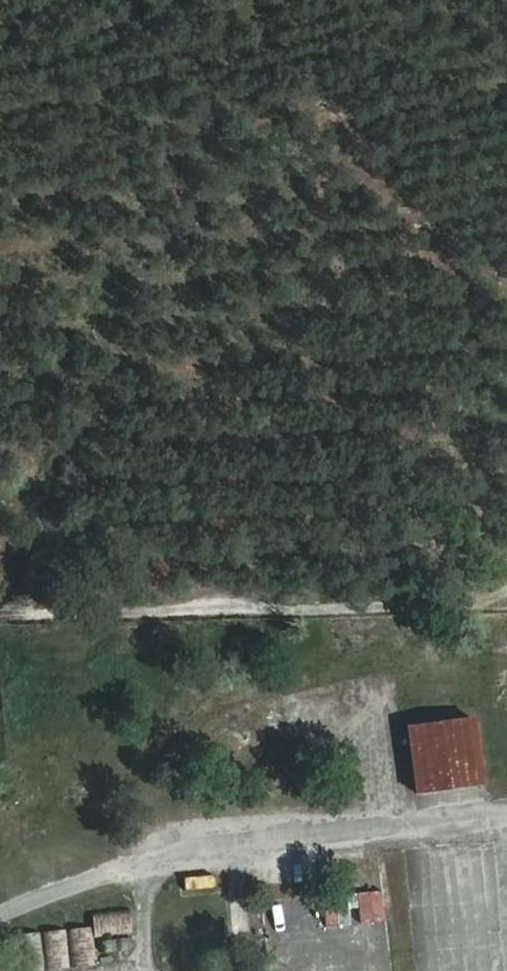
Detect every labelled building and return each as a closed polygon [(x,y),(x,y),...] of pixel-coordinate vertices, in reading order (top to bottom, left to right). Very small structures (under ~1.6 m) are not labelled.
[(412,725),(417,794),(489,789),(484,719),(412,725)] [(133,909),(94,913),(97,939),(136,935),(133,909)] [(44,964),(90,968),(94,933),(47,929),(44,964)]
